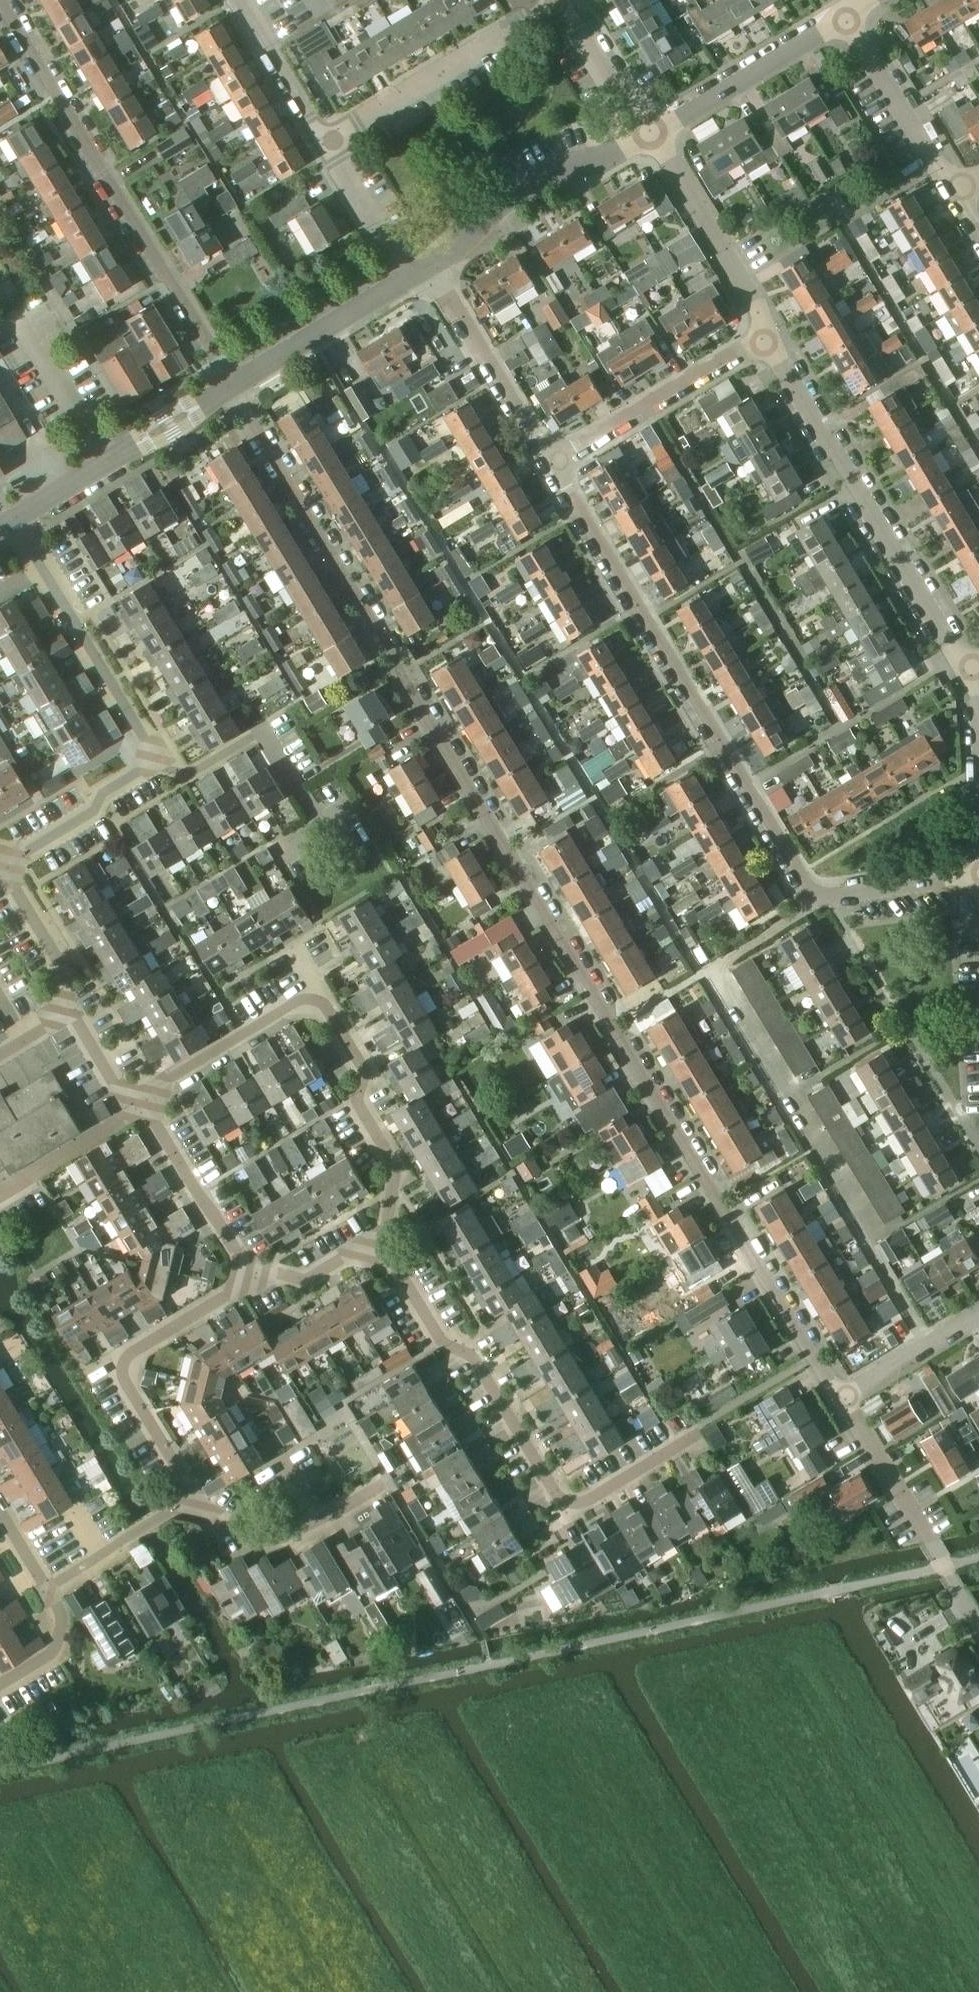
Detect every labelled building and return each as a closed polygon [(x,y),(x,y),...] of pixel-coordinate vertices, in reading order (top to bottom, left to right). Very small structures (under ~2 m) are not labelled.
[(55,27),(81,11),(75,0),(53,0),(43,6),(55,27)] [(99,14),(110,6),(106,0),(101,0),(94,5),(99,14)] [(174,1),(186,22),(211,7),(206,0),(176,0),(174,1)] [(351,6),(356,14),(363,10),(377,1),(377,0),(360,0),(351,6)] [(413,13),(430,40),(452,27),(435,0),(434,0),(413,13)] [(452,27),(473,14),(464,0),(435,0),(452,27)] [(473,14),(496,1),(495,0),(464,0),(473,14)] [(628,21),(652,6),(649,0),(615,0),(619,6),(614,9),(623,24),(628,21)] [(691,8),(687,11),(707,44),(718,38),(720,41),(735,32),(732,28),(739,24),(741,28),(742,28),(725,0),(721,0),(704,10),(699,3),(691,8)] [(691,8),(699,3),(697,0),(687,0),(691,8)] [(742,28),(756,19),(753,14),(760,10),(753,0),(725,0),(742,28)] [(760,10),(763,15),(778,6),(775,1),(777,0),(753,0),(760,10)] [(925,10),(941,36),(962,24),(948,0),(942,0),(925,10)] [(962,24),(978,13),(978,5),(976,0),(948,0),(962,24)] [(152,20),(163,13),(157,3),(146,10),(152,20)] [(351,6),(329,19),(334,27),(356,14),(351,6)] [(632,28),(627,31),(636,46),(641,43),(640,42),(665,27),(652,6),(628,21),(632,28)] [(152,20),(146,10),(135,16),(141,26),(152,20)] [(941,36),(925,10),(905,23),(920,49),(941,36)] [(55,27),(68,47),(94,32),(81,11),(55,27)] [(413,13),(392,26),(408,53),(430,40),(413,13)] [(329,19),(294,40),(328,97),(341,89),(343,92),(365,79),(348,52),(333,61),(326,50),(336,44),(328,31),(334,27),(329,19)] [(194,36),(207,56),(231,42),(219,21),(194,36)] [(645,49),(639,52),(648,67),(657,61),(664,72),(692,55),(672,22),(665,27),(640,42),(641,43),(645,49)] [(392,26),(370,38),(387,66),(408,53),(392,26)] [(113,36),(118,45),(129,38),(124,29),(113,36)] [(68,47),(80,68),(106,52),(94,32),(68,47)] [(370,38),(348,52),(365,79),(387,66),(370,38)] [(130,39),(118,47),(123,55),(135,47),(132,42),(130,39)] [(207,56),(219,77),(243,62),(231,42),(207,56)] [(181,43),(169,50),(174,59),(186,52),(181,43)] [(967,51),(955,59),(959,66),(971,59),(967,51)] [(80,68),(93,88),(119,72),(106,52),(80,68)] [(955,59),(944,65),(949,73),(959,66),(955,59)] [(219,77),(231,98),(256,83),(243,62),(219,77)] [(964,74),(969,81),(978,75),(978,72),(975,67),(964,74)] [(149,69),(137,76),(143,85),(146,83),(147,84),(155,79),(149,69)] [(93,88),(105,109),(131,93),(119,72),(93,88)] [(969,81),(964,74),(953,80),(958,88),(969,81)] [(155,79),(147,84),(151,91),(159,86),(155,79)] [(209,89),(202,79),(192,86),(198,96),(209,89)] [(810,80),(788,93),(806,122),(827,110),(838,128),(850,120),(835,96),(824,102),(810,80)] [(231,98),(243,118),(268,103),(256,83),(231,98)] [(192,86),(180,93),(183,98),(185,101),(186,102),(186,103),(198,96),(192,86)] [(105,109),(117,129),(143,114),(131,93),(105,109)] [(769,136),(781,157),(782,157),(794,150),(785,135),(806,122),(788,93),(765,106),(779,129),(769,136)] [(17,114),(9,100),(0,106),(0,124),(17,114)] [(975,108),(971,101),(959,109),(955,102),(939,112),(957,140),(971,132),(977,142),(978,141),(978,106),(975,108)] [(243,118),(256,138),(280,124),(268,103),(243,118)] [(196,106),(185,113),(190,122),(198,117),(201,115),(196,106)] [(143,114),(117,129),(130,150),(156,134),(143,114)] [(744,119),(722,132),(740,162),(748,175),(769,162),(770,164),(781,157),(769,136),(758,142),(744,119)] [(233,130),(227,120),(217,127),(222,136),(233,130)] [(5,137),(18,157),(43,142),(31,122),(5,137)] [(280,124),(256,138),(268,159),(293,144),(280,124)] [(222,136),(217,127),(206,133),(212,143),(222,136)] [(164,160),(192,143),(183,128),(155,145),(164,160)] [(740,162),(722,132),(699,146),(713,168),(702,176),(715,197),(727,189),(727,188),(734,183),(727,170),(740,162)] [(18,157),(30,178),(55,162),(43,142),(18,157)] [(255,167),(257,171),(259,176),(273,168),(280,180),(305,165),(293,144),(268,159),(255,167)] [(823,157),(811,165),(821,182),(833,175),(823,157)] [(247,177),(257,171),(255,167),(251,161),(240,167),(247,177)] [(30,178),(42,198),(68,183),(55,162),(30,178)] [(164,218),(179,241),(205,225),(197,212),(199,210),(205,206),(206,205),(208,196),(203,188),(215,180),(205,164),(177,181),(181,189),(179,191),(175,207),(177,210),(164,218)] [(235,184),(247,177),(240,167),(229,174),(235,184)] [(642,181),(621,194),(637,222),(658,209),(662,216),(675,208),(658,181),(646,188),(642,181)] [(42,198),(55,218),(80,203),(68,183),(42,198)] [(798,187),(791,191),(799,204),(806,200),(798,187)] [(267,212),(277,229),(295,218),(316,252),(341,238),(319,202),(311,208),(301,192),(267,212)] [(890,206),(902,227),(925,213),(912,192),(890,206)] [(637,222),(621,194),(600,207),(605,215),(597,220),(608,239),(637,222)] [(6,208),(12,217),(23,210),(17,201),(6,208)] [(55,218),(67,239),(93,224),(80,203),(55,218)] [(902,227),(915,248),(937,234),(925,213),(902,227)] [(580,219),(559,231),(573,254),(594,242),(580,219)] [(25,222),(17,226),(24,237),(31,233),(25,222)] [(67,239),(79,259),(105,244),(93,224),(67,239)] [(205,225),(179,241),(193,265),(222,248),(221,247),(227,243),(223,235),(217,239),(216,238),(214,239),(205,225)] [(25,239),(29,246),(47,236),(42,228),(25,239)] [(573,254),(559,231),(538,244),(552,268),(573,254)] [(857,238),(864,250),(873,244),(866,233),(857,238)] [(691,234),(684,238),(690,248),(693,246),(697,244),(691,234)] [(915,248),(927,268),(950,255),(937,234),(915,248)] [(223,254),(231,267),(258,251),(251,240),(251,238),(223,254)] [(79,259),(92,280),(117,264),(105,244),(79,259)] [(873,244),(864,250),(872,262),(881,257),(873,244)] [(669,248),(658,255),(664,264),(674,258),(669,248)] [(37,258),(42,267),(53,260),(48,251),(37,258)] [(685,251),(674,258),(680,267),(680,268),(691,260),(686,251),(685,251)] [(847,253),(835,260),(838,265),(840,264),(843,268),(853,262),(850,256),(847,253)] [(647,261),(653,271),(664,264),(658,255),(647,261)] [(927,268),(940,289),(963,275),(950,255),(927,268)] [(518,256),(497,269),(516,299),(537,286),(518,256)] [(806,256),(782,270),(795,291),(828,271),(826,266),(812,268),(806,256)] [(674,258),(664,264),(670,274),(680,268),(674,258)] [(835,260),(826,266),(829,271),(831,275),(843,268),(840,264),(838,265),(835,260)] [(117,264),(92,280),(104,300),(129,285),(117,264)] [(664,264),(653,271),(659,280),(670,274),(664,264)] [(497,269),(476,282),(496,314),(516,302),(515,300),(516,299),(497,269)] [(49,279),(54,287),(66,280),(61,272),(49,279)] [(547,278),(556,294),(565,288),(555,273),(547,278)] [(882,279),(889,291),(899,286),(892,274),(882,279)] [(940,289),(953,310),(975,296),(963,275),(940,289)] [(818,277),(795,291),(807,312),(830,298),(818,277)] [(712,283),(685,299),(707,335),(727,323),(720,312),(727,308),(712,283)] [(607,286),(596,293),(602,302),(612,296),(612,295),(607,286)] [(899,286),(889,291),(897,303),(906,297),(899,286)] [(61,298),(66,307),(77,300),(72,292),(61,298)] [(586,299),(591,308),(602,302),(596,293),(586,299)] [(872,294),(861,301),(863,306),(866,304),(869,309),(878,304),(872,294)] [(612,296),(602,302),(608,312),(619,305),(612,296)] [(944,315),(956,336),(965,330),(978,322),(978,303),(975,296),(953,310),(944,315)] [(707,335),(685,300),(684,297),(679,300),(677,307),(660,317),(673,340),(679,337),(686,348),(707,335)] [(807,312),(819,332),(843,318),(830,298),(807,312)] [(541,308),(554,330),(569,320),(557,299),(541,308)] [(863,306),(861,301),(851,307),(856,316),(869,309),(866,304),(863,306)] [(591,308),(587,311),(594,321),(597,327),(612,319),(608,312),(602,302),(591,308)] [(276,317),(290,309),(286,303),(272,311),(276,317)] [(151,305),(125,320),(132,332),(123,338),(122,338),(105,348),(111,357),(100,364),(124,403),(148,388),(150,387),(148,386),(157,380),(158,382),(160,381),(161,382),(162,381),(161,381),(187,366),(178,352),(179,352),(151,305)] [(843,318),(819,332),(831,352),(855,338),(855,339),(862,335),(855,323),(856,316),(853,311),(852,312),(842,318),(843,318)] [(907,320),(915,333),(924,327),(917,314),(907,320)] [(645,318),(621,333),(622,334),(624,338),(645,372),(666,360),(654,340),(657,338),(645,318)] [(93,328),(98,336),(109,329),(104,321),(93,328)] [(977,351),(978,350),(978,322),(965,330),(977,351)] [(241,323),(232,330),(240,336),(248,332),(241,323)] [(545,324),(534,330),(540,339),(550,333),(545,324)] [(415,350),(405,334),(401,327),(379,340),(411,392),(412,393),(441,376),(433,363),(413,376),(403,358),(415,350)] [(924,327),(915,333),(922,344),(931,338),(924,327)] [(524,336),(529,346),(540,339),(534,330),(524,336)] [(598,354),(605,367),(611,364),(624,385),(645,372),(624,338),(622,334),(621,333),(620,332),(608,340),(611,346),(598,354)] [(540,339),(529,346),(542,366),(553,360),(546,349),(556,343),(550,333),(540,339)] [(563,354),(550,333),(556,343),(546,349),(553,360),(563,354)] [(896,335),(885,342),(888,347),(890,345),(893,350),(902,345),(896,335)] [(855,338),(831,352),(844,373),(867,359),(855,338)] [(505,348),(511,358),(525,348),(519,339),(505,348)] [(411,392),(379,340),(358,353),(372,376),(382,370),(401,400),(412,393),(411,392)] [(885,342),(875,348),(878,352),(881,357),(882,356),(893,350),(890,345),(888,347),(885,342)] [(881,357),(878,352),(867,359),(844,373),(856,394),(879,380),(880,381),(892,374),(882,356),(881,357)] [(932,362),(940,374),(949,368),(941,356),(932,362)] [(869,408),(882,428),(907,414),(907,413),(916,408),(905,388),(927,375),(920,365),(881,390),(886,398),(869,408)] [(949,368),(940,374),(947,386),(956,380),(949,368)] [(472,372),(461,379),(468,390),(473,388),(479,384),(472,372)] [(590,374),(569,387),(583,409),(604,396),(590,374)] [(583,409),(569,387),(564,378),(538,394),(550,415),(556,412),(562,422),(583,409)] [(379,412),(360,381),(346,390),(364,420),(365,421),(379,412)] [(429,393),(440,410),(460,398),(449,381),(429,393)] [(699,400),(705,410),(721,400),(715,390),(699,400)] [(726,414),(739,436),(765,420),(752,398),(745,403),(737,391),(721,400),(705,410),(713,422),(726,414)] [(344,415),(346,417),(353,412),(341,393),(334,397),(340,408),(344,415)] [(25,438),(0,396),(0,453),(25,438)] [(446,417),(458,436),(483,422),(471,402),(446,417)] [(973,429),(978,425),(978,417),(970,403),(961,408),(973,429)] [(306,405),(281,421),(295,445),(321,429),(327,426),(325,422),(321,417),(320,414),(314,417),(306,405)] [(936,411),(942,421),(951,415),(945,406),(936,411)] [(340,408),(325,417),(329,424),(344,415),(340,408)] [(353,412),(346,417),(351,426),(359,421),(353,412)] [(882,428),(895,449),(919,434),(907,414),(882,428)] [(951,415),(942,421),(948,431),(957,426),(951,415)] [(751,456),(752,458),(779,442),(765,420),(739,436),(728,442),(741,463),(751,456)] [(461,441),(471,458),(496,443),(486,426),(483,422),(458,436),(461,441)] [(321,429),(295,445),(306,463),(332,447),(321,429)] [(357,438),(364,448),(372,443),(366,433),(357,438)] [(409,434),(388,446),(402,470),(423,457),(420,453),(409,434)] [(895,449),(907,470),(932,455),(919,434),(895,449)] [(448,449),(442,439),(432,446),(438,456),(448,449)] [(755,484),(765,479),(791,463),(779,442),(752,458),(759,469),(749,474),(755,484)] [(372,443),(364,448),(370,458),(378,454),(372,443)] [(471,458),(483,478),(508,464),(501,451),(496,443),(471,458)] [(653,449),(661,462),(669,456),(662,443),(653,449)] [(237,446),(211,462),(226,487),(252,471),(237,446)] [(438,456),(432,446),(420,453),(423,457),(426,463),(438,456)] [(961,452),(967,462),(969,462),(977,457),(970,446),(961,452)] [(306,463),(315,478),(341,462),(332,447),(306,463)] [(605,467),(593,474),(605,495),(637,476),(620,448),(600,460),(605,467)] [(907,470),(920,491),(945,476),(932,455),(907,470)] [(659,462),(656,465),(662,474),(675,466),(669,456),(661,462),(659,462)] [(967,462),(973,473),(978,470),(978,461),(977,457),(969,462),(967,462)] [(341,462),(315,478),(325,494),(351,479),(341,462)] [(791,463),(765,479),(778,501),(765,509),(771,520),(803,501),(797,490),(805,485),(791,463)] [(380,470),(386,480),(395,475),(389,464),(380,470)] [(491,490),(495,498),(520,483),(508,464),(483,478),(491,490)] [(728,464),(717,470),(724,482),(735,475),(728,464)] [(724,482),(717,470),(707,477),(713,488),(724,482)] [(252,471),(226,487),(237,505),(263,488),(252,471)] [(141,475),(133,480),(163,530),(180,519),(163,491),(162,489),(153,494),(141,475)] [(395,475),(386,480),(393,490),(401,485),(395,475)] [(637,476),(605,495),(617,516),(641,502),(649,496),(637,476)] [(920,491),(932,512),(957,496),(945,476),(920,491)] [(351,479),(325,494),(335,511),(361,495),(351,479)] [(137,504),(129,510),(146,540),(147,539),(163,530),(133,480),(125,484),(137,504)] [(473,490),(467,480),(456,486),(462,496),(473,490)] [(520,483),(495,498),(502,510),(489,518),(491,521),(495,527),(533,504),(520,483)] [(180,491),(191,509),(198,504),(187,486),(180,491)] [(456,486),(445,493),(451,503),(462,496),(456,486)] [(688,486),(678,492),(685,503),(695,497),(688,486)] [(263,488),(237,505),(246,520),(273,504),(263,488)] [(108,495),(100,500),(129,550),(146,540),(129,510),(120,515),(108,495)] [(361,495),(335,511),(345,527),(371,512),(361,495)] [(932,512),(945,533),(969,518),(969,517),(957,496),(932,512)] [(695,497),(685,503),(691,514),(701,508),(695,497)] [(407,514),(415,509),(409,498),(400,503),(407,514)] [(103,525),(95,530),(113,560),(129,550),(100,500),(91,505),(94,509),(103,525)] [(617,516),(630,536),(653,522),(641,502),(617,516)] [(198,504),(191,509),(197,519),(205,514),(198,504)] [(273,504),(246,520),(256,536),(283,520),(273,504)] [(533,504),(495,527),(497,531),(499,535),(513,527),(520,539),(545,524),(533,504)] [(415,509),(407,514),(413,524),(421,518),(415,509)] [(371,512),(345,527),(355,544),(381,528),(371,512)] [(113,560),(95,530),(87,534),(75,514),(66,520),(72,530),(96,570),(113,560)] [(407,523),(403,515),(387,526),(392,533),(407,523)] [(810,553),(836,537),(823,516),(797,532),(810,553)] [(653,522),(630,536),(642,557),(665,543),(665,542),(674,537),(662,517),(653,522)] [(957,553),(969,546),(978,540),(978,533),(969,517),(969,518),(945,533),(957,553)] [(283,520),(256,536),(266,553),(293,537),(283,520)] [(497,531),(495,527),(491,521),(480,528),(486,538),(497,531)] [(712,525),(702,531),(710,545),(720,539),(712,525)] [(203,532),(209,542),(217,537),(211,526),(203,532)] [(381,528),(355,544),(366,561),(392,545),(381,528)] [(486,538),(480,528),(469,534),(475,544),(486,538)] [(420,536),(427,547),(436,542),(429,530),(420,536)] [(199,545),(193,534),(177,544),(184,554),(199,545)] [(665,543),(642,557),(655,578),(678,564),(677,563),(688,557),(675,536),(674,537),(665,542),(665,543)] [(224,547),(217,537),(209,542),(215,552),(224,547)] [(293,537),(266,553),(276,569),(303,553),(293,537)] [(823,575),(849,558),(836,537),(810,553),(817,565),(807,572),(796,578),(801,588),(823,575)] [(720,539),(710,545),(717,556),(718,555),(726,550),(727,550),(720,539)] [(970,574),(978,569),(978,540),(969,546),(957,553),(970,574)] [(436,542),(427,547),(432,557),(441,551),(436,542)] [(522,557),(534,577),(558,562),(546,542),(522,557)] [(747,554),(753,565),(774,554),(768,542),(747,554)] [(392,545),(366,561),(376,577),(401,562),(392,545)] [(207,548),(195,556),(202,567),(214,560),(207,548)] [(303,553),(276,569),(286,586),(313,570),(303,553)] [(835,596),(862,580),(849,558),(823,575),(801,588),(807,597),(818,590),(828,584),(835,596)] [(223,565),(229,576),(238,570),(231,559),(223,565)] [(401,562),(376,577),(385,593),(411,577),(401,562)] [(534,577),(547,598),(571,583),(558,562),(534,577)] [(213,564),(202,570),(209,580),(219,574),(213,564)] [(454,574),(448,564),(440,569),(446,579),(454,574)] [(678,564),(655,578),(667,598),(690,584),(678,564)] [(978,590),(978,569),(970,574),(978,590)] [(209,580),(202,570),(191,576),(195,583),(197,587),(209,580)] [(238,570),(229,576),(235,586),(237,585),(244,581),(238,570)] [(313,570),(286,586),(296,603),(323,587),(313,570)] [(730,578),(738,591),(747,586),(739,572),(730,578)] [(465,592),(454,574),(446,579),(457,596),(465,592)] [(411,577),(385,593),(395,609),(421,594),(411,577)] [(518,580),(507,587),(513,597),(523,590),(518,580)] [(848,617),(875,601),(862,580),(835,596),(848,617)] [(122,615),(126,622),(162,601),(151,582),(121,600),(128,611),(122,615)] [(547,598),(559,618),(583,604),(571,583),(547,598)] [(323,587),(296,603),(306,619),(333,603),(323,587)] [(507,587),(496,594),(501,603),(513,597),(507,587)] [(243,598),(249,608),(258,603),(252,592),(243,598)] [(421,594),(395,609),(410,634),(436,618),(421,594)] [(679,609),(691,630),(715,616),(702,596),(679,609)] [(44,606),(38,598),(19,609),(13,598),(0,605),(0,633),(44,606)] [(137,627),(143,637),(173,618),(162,601),(126,622),(131,630),(137,627)] [(235,601),(225,607),(231,618),(241,612),(235,601)] [(861,638),(888,623),(875,601),(848,617),(838,624),(827,630),(833,639),(854,626),(861,638)] [(258,603),(249,608),(256,619),(265,613),(258,603)] [(333,603),(306,619),(316,635),(342,619),(333,603)] [(749,609),(755,620),(765,614),(758,603),(749,609)] [(583,604),(559,618),(572,639),(596,624),(583,604)] [(5,655),(36,636),(29,625),(48,614),(44,606),(0,633),(0,647),(5,655)] [(231,618),(225,607),(214,614),(217,619),(220,624),(231,618)] [(484,621),(479,613),(461,623),(466,632),(484,621)] [(765,614),(755,620),(763,632),(772,626),(765,614)] [(821,620),(827,630),(838,624),(832,614),(821,620)] [(691,630),(704,651),(727,637),(715,616),(691,630)] [(144,652),(148,659),(184,637),(174,620),(173,618),(143,637),(150,648),(144,652)] [(342,619),(316,635),(326,652),(352,636),(342,619)] [(548,631),(543,621),(532,628),(538,637),(548,631)] [(864,666),(874,660),(900,643),(888,623),(861,638),(868,650),(859,656),(847,663),(853,672),(864,666)] [(263,631),(269,642),(278,636),(272,626),(263,631)] [(538,637),(532,628),(521,635),(527,644),(538,637)] [(16,673),(66,643),(61,634),(41,646),(36,636),(5,655),(16,673)] [(278,636),(269,642),(275,651),(283,646),(278,636)] [(352,636),(326,652),(340,676),(367,660),(352,636)] [(159,664),(166,674),(196,656),(184,637),(148,659),(153,668),(159,664)] [(704,651),(716,672),(739,658),(727,637),(704,651)] [(816,637),(802,646),(807,655),(822,646),(816,637)] [(257,638),(247,644),(254,655),(264,649),(257,638)] [(584,665),(573,672),(578,682),(590,674),(616,659),(603,639),(578,654),(584,665)] [(22,695),(27,692),(58,674),(52,663),(72,651),(71,651),(66,643),(16,673),(11,676),(15,684),(15,687),(18,692),(21,693),(22,695)] [(900,643),(874,660),(887,681),(878,686),(864,694),(870,706),(904,685),(897,674),(913,665),(900,643)] [(254,655),(247,644),(237,651),(240,657),(243,662),(254,655)] [(494,644),(478,654),(486,667),(490,664),(502,657),(494,644)] [(527,647),(517,653),(526,668),(546,656),(539,644),(528,650),(527,647)] [(774,650),(781,661),(790,656),(783,644),(774,650)] [(434,671),(445,689),(473,672),(462,654),(434,671)] [(166,689),(171,698),(207,675),(196,656),(166,674),(173,686),(166,689)] [(502,657),(490,664),(495,672),(508,664),(503,656),(502,657)] [(790,656),(781,661),(788,674),(798,667),(790,656)] [(716,672),(729,692),(752,678),(739,658),(716,672)] [(283,664),(289,675),(298,669),(291,659),(283,664)] [(616,659),(590,674),(602,695),(628,680),(616,659)] [(823,662),(815,667),(820,675),(828,671),(823,662)] [(869,674),(864,666),(853,672),(858,681),(869,674)] [(298,669),(289,675),(299,691),(308,686),(298,669)] [(89,681),(89,680),(84,672),(65,684),(58,674),(27,692),(39,711),(89,681)] [(445,689),(455,707),(484,690),(473,672),(445,689)] [(182,702),(189,712),(218,694),(208,677),(207,675),(171,698),(176,705),(182,702)] [(280,676),(270,682),(277,693),(287,687),(280,676)] [(543,676),(530,685),(539,699),(541,697),(547,693),(552,690),(543,676)] [(576,677),(566,683),(572,693),(582,687),(578,682),(576,677)] [(729,692),(741,713),(764,699),(752,678),(729,692)] [(628,680),(602,695),(615,715),(617,714),(640,700),(628,680)] [(32,715),(43,734),(81,711),(75,701),(94,689),(89,681),(39,711),(32,715)] [(509,686),(515,698),(524,692),(518,681),(509,686)] [(277,693),(270,682),(259,689),(263,695),(266,700),(277,693)] [(837,682),(824,689),(835,706),(846,699),(837,682)] [(566,683),(554,690),(560,700),(570,694),(572,693),(566,683)] [(798,691),(805,703),(816,696),(809,685),(798,691)] [(327,704),(318,690),(304,699),(313,713),(327,704)] [(379,723),(391,716),(375,690),(346,708),(347,710),(337,716),(343,725),(353,719),(361,733),(359,735),(367,749),(387,736),(379,723)] [(484,690),(455,707),(466,725),(495,708),(499,706),(493,694),(488,697),(484,690)] [(524,692),(515,698),(522,708),(531,702),(524,692)] [(189,727),(194,735),(230,714),(219,695),(218,694),(189,712),(195,723),(189,727)] [(816,696),(805,703),(812,714),(823,708),(816,696)] [(903,697),(883,709),(889,720),(909,707),(903,697)] [(741,713),(753,734),(777,720),(764,699),(741,713)] [(846,699),(835,706),(844,722),(856,715),(846,699)] [(615,715),(603,722),(607,728),(609,731),(620,724),(627,736),(653,720),(640,700),(617,714),(615,715)] [(495,708),(466,725),(477,743),(505,726),(501,720),(506,717),(499,706),(495,708)] [(889,720),(883,709),(872,716),(878,726),(889,720)] [(54,753),(61,749),(111,718),(106,710),(87,721),(81,711),(43,734),(54,753)] [(2,732),(10,728),(0,712),(0,728),(2,732)] [(230,714),(194,735),(199,743),(205,739),(212,751),(242,733),(230,714)] [(530,722),(537,732),(545,727),(539,716),(530,722)] [(111,718),(61,749),(73,768),(103,749),(104,749),(97,738),(107,732),(111,740),(121,734),(116,726),(111,718)] [(601,718),(590,724),(596,735),(607,728),(603,722),(601,718)] [(921,728),(901,740),(920,773),(941,760),(937,754),(949,748),(931,719),(919,726),(921,728)] [(653,720),(627,736),(640,756),(665,741),(653,720)] [(777,720),(753,734),(766,755),(789,741),(777,720)] [(590,724),(579,731),(585,742),(596,735),(590,724)] [(477,743),(488,761),(516,744),(505,726),(477,743)] [(545,727),(537,732),(543,743),(551,738),(545,727)] [(851,728),(841,735),(847,746),(858,739),(851,728)] [(847,746),(841,735),(830,741),(837,752),(847,746)] [(579,738),(569,744),(576,755),(581,751),(583,744),(579,738)] [(623,738),(608,747),(616,760),(630,751),(623,738)] [(901,740),(880,753),(899,786),(920,773),(901,740)] [(665,741),(640,756),(652,777),(678,762),(665,741)] [(0,743),(0,756),(1,758),(9,752),(3,742),(0,743)] [(367,752),(373,760),(386,752),(381,744),(367,752)] [(488,761),(499,779),(527,762),(516,744),(488,761)] [(563,757),(556,746),(547,751),(555,762),(563,757)] [(247,752),(239,757),(269,806),(285,796),(267,767),(259,772),(247,752)] [(809,754),(799,760),(805,770),(815,764),(809,754)] [(874,765),(863,772),(879,798),(899,786),(880,754),(871,760),(874,765)] [(0,762),(0,812),(29,794),(23,785),(27,782),(11,755),(0,762)] [(398,783),(389,788),(394,797),(403,792),(427,778),(414,756),(391,770),(398,783)] [(242,782),(235,786),(253,816),(269,806),(239,757),(231,762),(242,782)] [(632,769),(625,758),(615,764),(621,775),(632,769)] [(805,770),(799,760),(778,772),(784,783),(805,770)] [(499,779),(510,798),(538,780),(527,762),(499,779)] [(853,778),(842,784),(858,810),(879,798),(863,772),(857,762),(847,768),(853,778)] [(621,775),(615,764),(605,770),(611,781),(621,775)] [(567,765),(553,773),(565,794),(569,792),(579,786),(573,776),(567,765)] [(693,771),(668,786),(669,788),(662,793),(670,807),(665,810),(666,812),(669,817),(682,809),(707,795),(693,771)] [(213,772),(206,777),(236,826),(253,816),(235,786),(226,792),(214,772),(213,772)] [(62,774),(51,781),(56,790),(67,783),(62,774)] [(209,802),(201,807),(220,836),(236,826),(206,777),(197,782),(209,802)] [(403,792),(417,814),(440,800),(427,778),(403,792)] [(538,780),(510,798),(521,816),(549,798),(538,780)] [(601,792),(611,806),(629,795),(620,781),(601,792)] [(842,784),(821,797),(837,823),(858,810),(842,784)] [(180,793),(172,798),(203,846),(220,836),(201,807),(192,812),(180,793)] [(719,816),(707,795),(682,809),(694,830),(719,816)] [(837,823),(821,797),(790,816),(799,832),(809,826),(816,836),(837,823)] [(175,822),(168,827),(186,856),(203,846),(172,798),(163,803),(175,822)] [(553,804),(532,816),(538,826),(559,814),(553,804)] [(431,806),(413,816),(419,827),(437,816),(431,806)] [(661,828),(672,821),(669,817),(666,812),(656,818),(661,828)] [(147,813),(139,818),(169,866),(186,856),(168,827),(159,832),(147,813)] [(585,822),(596,841),(609,833),(597,814),(585,822)] [(545,828),(551,838),(571,826),(565,816),(545,828)] [(694,830),(707,853),(733,838),(719,816),(694,830)] [(169,866),(139,818),(130,823),(142,843),(133,848),(151,877),(169,866)] [(661,828),(656,818),(644,825),(650,835),(661,828)] [(417,835),(423,843),(437,835),(432,827),(417,835)] [(542,849),(553,867),(581,850),(570,832),(542,849)] [(437,835),(423,843),(428,852),(442,844),(437,835)] [(707,853),(721,875),(746,860),(733,838),(707,853)] [(601,849),(608,861),(612,858),(622,853),(615,841),(601,849)] [(243,842),(234,848),(240,858),(250,852),(243,842)] [(435,854),(441,864),(459,853),(453,843),(435,854)] [(256,854),(263,865),(274,858),(267,848),(256,854)] [(446,862),(459,884),(482,870),(469,849),(446,862)] [(553,867),(563,885),(592,868),(581,850),(553,867)] [(628,864),(622,853),(612,858),(619,870),(628,864)] [(125,856),(114,863),(121,874),(132,868),(125,856)] [(93,857),(55,880),(62,891),(56,895),(60,902),(107,875),(104,869),(100,863),(98,864),(93,857)] [(651,873),(658,869),(651,857),(644,861),(651,873)] [(698,866),(692,857),(681,864),(687,873),(698,866)] [(746,860),(721,875),(734,898),(759,882),(746,860)] [(72,906),(78,918),(108,900),(102,889),(112,883),(111,881),(121,874),(114,863),(104,869),(107,875),(60,902),(65,910),(72,906)] [(687,873),(681,864),(670,870),(676,880),(687,873)] [(224,874),(230,884),(241,878),(235,867),(224,874)] [(592,868),(563,885),(574,903),(603,886),(606,884),(600,873),(596,876),(592,868)] [(495,892),(482,870),(459,884),(472,906),(495,892)] [(241,878),(230,884),(237,895),(247,888),(241,878)] [(625,884),(630,894),(642,887),(637,878),(625,884)] [(385,887),(392,898),(405,890),(399,879),(385,887)] [(663,900),(670,896),(662,882),(655,886),(663,900)] [(734,898),(722,905),(725,910),(726,913),(739,905),(747,919),(772,904),(759,882),(734,898)] [(574,903),(585,921),(613,904),(603,886),(574,903)] [(642,887),(630,894),(635,903),(648,896),(642,887)] [(290,888),(271,899),(290,929),(300,922),(304,928),(312,923),(290,888)] [(187,897),(193,907),(203,901),(197,890),(187,897)] [(147,894),(137,900),(143,911),(154,904),(147,894)] [(343,923),(350,934),(380,916),(369,897),(333,918),(337,926),(343,923)] [(271,899),(253,910),(274,946),(283,941),(279,935),(290,929),(271,899)] [(468,909),(474,919),(490,909),(485,899),(468,909)] [(78,932),(83,939),(119,918),(108,900),(78,918),(85,928),(78,932)] [(137,900),(126,907),(133,917),(143,911),(137,900)] [(203,901),(193,907),(199,918),(210,911),(203,901)] [(719,901),(708,907),(714,916),(725,910),(722,905),(719,901)] [(179,902),(172,906),(179,917),(186,913),(179,902)] [(585,921),(596,939),(624,922),(613,904),(585,921)] [(708,907),(697,914),(699,918),(700,919),(702,923),(714,916),(708,907)] [(694,909),(684,915),(689,924),(699,918),(694,909)] [(253,910),(235,921),(252,950),(253,951),(263,945),(267,951),(274,946),(253,910)] [(418,911),(407,917),(411,923),(415,929),(425,923),(421,916),(418,911)] [(649,917),(655,928),(664,923),(657,912),(649,917)] [(350,948),(355,956),(391,934),(380,916),(350,934),(356,944),(350,948)] [(411,923),(407,917),(397,924),(403,936),(415,929),(411,923)] [(94,943),(101,954),(130,937),(119,918),(83,939),(87,947),(94,943)] [(473,926),(478,935),(492,927),(487,918),(473,926)] [(624,922),(596,939),(607,957),(635,940),(631,934),(635,932),(628,920),(624,922)] [(235,921),(215,933),(237,968),(245,964),(241,958),(253,951),(252,950),(235,921)] [(696,935),(689,924),(680,930),(686,941),(696,935)] [(653,932),(658,940),(670,933),(664,925),(653,932)] [(780,941),(795,964),(820,949),(817,943),(806,925),(780,941)] [(492,927),(478,935),(483,943),(497,935),(492,927)] [(170,932),(159,938),(165,947),(175,941),(170,932)] [(215,933),(195,945),(213,975),(215,974),(225,967),(229,973),(237,968),(215,933)] [(403,954),(391,934),(355,956),(360,964),(366,960),(374,972),(395,959),(403,954)] [(456,934),(446,940),(452,950),(462,944),(456,934)] [(502,982),(537,962),(524,940),(517,944),(511,934),(483,950),(490,962),(501,955),(513,976),(502,982)] [(101,969),(105,977),(141,956),(130,937),(101,954),(107,965),(101,969)] [(165,947),(159,938),(149,944),(155,954),(165,947)] [(607,957),(618,975),(646,958),(635,940),(607,957)] [(681,954),(673,944),(667,948),(674,959),(681,954)] [(431,961),(443,954),(438,946),(427,953),(431,961)] [(795,964),(807,985),(833,970),(827,961),(820,949),(795,964)] [(123,992),(132,987),(131,986),(153,974),(152,974),(141,956),(105,977),(110,985),(117,981),(123,992)] [(646,958),(618,975),(629,993),(657,976),(646,958)] [(760,969),(753,958),(733,970),(740,981),(760,969)] [(350,998),(355,1007),(405,976),(395,959),(374,972),(365,978),(370,986),(350,998)] [(537,962),(502,982),(507,990),(518,984),(525,996),(516,1002),(523,1014),(549,999),(543,988),(550,984),(537,962)] [(117,1009),(122,1018),(173,988),(161,968),(152,974),(153,974),(131,986),(132,987),(137,996),(117,1009)] [(766,980),(760,969),(740,981),(746,992),(766,980)] [(812,994),(819,1006),(845,990),(838,978),(833,970),(807,985),(812,994)] [(456,974),(445,980),(450,989),(454,987),(461,983),(456,974)] [(380,1003),(387,1014),(417,995),(405,976),(355,1007),(360,1015),(380,1003)] [(773,991),(766,980),(746,992),(752,1003),(773,991)] [(204,994),(212,989),(207,981),(199,986),(204,994)] [(147,1014),(154,1024),(184,1006),(173,988),(122,1018),(127,1026),(147,1014)] [(479,997),(477,998),(493,1026),(494,1025),(507,1017),(491,990),(490,990),(479,997)] [(819,1006),(832,1027),(858,1012),(849,996),(845,990),(819,1006)] [(779,1000),(773,991),(752,1003),(758,1013),(779,1000)] [(373,1036),(378,1044),(428,1014),(417,995),(387,1014),(393,1024),(373,1036)] [(669,998),(650,1009),(657,1019),(675,1008),(669,998)] [(701,1006),(708,1016),(717,1011),(710,1000),(701,1006)] [(785,1010),(779,1000),(758,1013),(764,1023),(785,1010)] [(213,1006),(212,1011),(214,1013),(223,1008),(219,1002),(213,1006)] [(140,1047),(145,1054),(195,1025),(184,1006),(154,1024),(160,1035),(140,1047)] [(529,1018),(533,1027),(548,1019),(552,1016),(547,1008),(543,1010),(529,1018)] [(219,1027),(230,1020),(224,1010),(213,1016),(219,1027)] [(649,1028),(660,1046),(688,1028),(677,1010),(649,1028)] [(792,1022),(785,1010),(764,1023),(771,1034),(792,1022)] [(858,1012),(832,1027),(833,1029),(844,1047),(870,1032),(858,1012)] [(378,1044),(383,1052),(403,1040),(410,1052),(440,1034),(428,1014),(378,1044)] [(711,1023),(718,1035),(728,1029),(721,1018),(711,1023)] [(548,1019),(533,1027),(538,1035),(553,1027),(548,1019)] [(799,1033),(792,1022),(771,1034),(778,1046),(799,1033)] [(486,1024),(476,1031),(478,1035),(482,1041),(492,1035),(489,1029),(486,1024)] [(195,1025),(145,1054),(150,1063),(170,1051),(177,1062),(206,1044),(195,1025)] [(295,1049),(287,1054),(302,1078),(306,1084),(323,1074),(293,1025),(285,1030),(284,1031),(295,1049)] [(660,1046),(671,1063),(699,1046),(695,1040),(700,1037),(693,1026),(688,1029),(688,1028),(660,1046)] [(546,1039),(542,1042),(559,1071),(561,1074),(593,1054),(579,1031),(571,1036),(566,1027),(546,1039)] [(478,1035),(476,1031),(465,1037),(467,1042),(471,1048),(482,1041),(478,1035)] [(805,1043),(799,1033),(778,1046),(784,1056),(805,1043)] [(723,1042),(729,1052),(738,1047),(732,1037),(723,1042)] [(268,1041),(259,1046),(289,1094),(306,1084),(302,1078),(287,1054),(279,1059),(268,1041)] [(811,1054),(805,1043),(784,1056),(791,1066),(811,1054)] [(262,1069),(254,1074),(273,1104),(289,1094),(259,1046),(251,1051),(262,1069)] [(671,1063),(681,1081),(710,1064),(699,1046),(671,1063)] [(389,1078),(394,1086),(430,1064),(419,1047),(410,1052),(389,1064),(395,1074),(389,1078)] [(738,1047),(729,1052),(736,1064),(745,1058),(738,1047)] [(857,1067),(870,1088),(895,1073),(882,1052),(857,1067)] [(593,1054),(561,1074),(579,1106),(580,1105),(600,1094),(606,1090),(599,1080),(606,1076),(593,1054)] [(811,1054),(791,1066),(796,1076),(817,1063),(811,1054)] [(235,1061),(225,1066),(256,1114),(273,1104),(254,1074),(245,1079),(235,1061)] [(411,1100),(421,1095),(441,1083),(430,1064),(394,1086),(399,1094),(405,1090),(411,1100)] [(681,1081),(692,1099),(721,1082),(710,1064),(681,1081)] [(228,1089),(220,1094),(239,1124),(256,1114),(225,1066),(218,1070),(217,1071),(228,1089)] [(7,1167),(12,1174),(81,1132),(63,1102),(69,1099),(52,1070),(13,1094),(5,1100),(0,1092),(0,1171),(7,1167)] [(745,1077),(751,1088),(760,1083),(753,1072),(745,1077)] [(870,1088),(883,1109),(907,1094),(895,1073),(870,1088)] [(441,1084),(447,1095),(459,1088),(452,1078),(441,1084)] [(201,1081),(192,1086),(222,1134),(239,1124),(220,1094),(212,1099),(201,1081)] [(692,1099),(703,1117),(731,1100),(721,1082),(692,1099)] [(830,1084),(809,1096),(816,1108),(836,1095),(830,1084)] [(222,1134),(192,1086),(185,1091),(184,1091),(195,1110),(187,1115),(205,1145),(222,1134)] [(883,1109),(895,1130),(920,1115),(907,1094),(883,1109)] [(395,1121),(402,1132),(433,1114),(421,1095),(384,1116),(389,1125),(395,1121)] [(836,1095),(816,1108),(822,1118),(843,1106),(836,1095)] [(331,1097),(319,1104),(325,1113),(336,1107),(331,1097)] [(602,1097),(582,1109),(588,1118),(608,1107),(602,1097)] [(703,1117),(714,1135),(742,1118),(731,1100),(703,1117)] [(849,1102),(843,1106),(848,1116),(855,1127),(860,1124),(869,1118),(863,1108),(855,1112),(849,1102)] [(103,1103),(93,1108),(101,1123),(111,1117),(103,1103)] [(843,1106),(822,1118),(828,1128),(848,1116),(843,1106)] [(608,1107),(588,1118),(594,1128),(613,1116),(608,1107)] [(312,1108),(302,1114),(307,1123),(318,1117),(312,1108)] [(766,1114),(773,1125),(782,1120),(775,1108),(766,1114)] [(471,1109),(460,1115),(467,1126),(477,1120),(471,1109)] [(403,1146),(407,1155),(444,1133),(433,1114),(402,1132),(409,1143),(403,1146)] [(467,1126),(460,1115),(450,1122),(456,1132),(467,1126)] [(895,1130),(908,1151),(933,1136),(920,1115),(895,1130)] [(607,1156),(613,1166),(647,1145),(634,1123),(627,1127),(620,1116),(594,1131),(601,1144),(611,1138),(618,1150),(607,1156)] [(848,1116),(828,1128),(835,1139),(855,1127),(848,1116)] [(714,1135),(725,1153),(753,1136),(742,1118),(714,1135)] [(314,1125),(321,1136),(330,1130),(324,1119),(314,1125)] [(860,1124),(855,1127),(861,1136),(865,1133),(860,1124)] [(788,1127),(777,1133),(792,1159),(803,1152),(788,1127)] [(855,1127),(835,1139),(841,1149),(861,1137),(861,1136),(855,1127)] [(76,1160),(88,1179),(145,1145),(139,1133),(119,1145),(119,1148),(114,1151),(108,1141),(76,1160)] [(419,1159),(425,1170),(455,1151),(444,1133),(407,1155),(412,1163),(419,1159)] [(517,1135),(503,1144),(511,1159),(512,1160),(527,1151),(517,1135)] [(753,1136),(725,1153),(736,1171),(757,1158),(764,1154),(753,1136)] [(908,1151),(920,1172),(945,1157),(933,1136),(908,1151)] [(861,1137),(841,1149),(847,1159),(867,1147),(861,1137)] [(282,1145),(288,1155),(299,1149),(293,1138),(282,1145)] [(250,1143),(243,1148),(249,1159),(257,1154),(250,1143)] [(88,1179),(99,1198),(130,1178),(125,1169),(129,1166),(133,1167),(152,1155),(145,1145),(88,1179)] [(660,1167),(647,1145),(613,1166),(626,1188),(660,1167)] [(494,1146),(483,1153),(489,1164),(500,1157),(494,1146)] [(867,1147),(847,1159),(853,1170),(874,1158),(867,1147)] [(277,1148),(268,1153),(280,1173),(289,1168),(277,1148)] [(764,1154),(757,1158),(762,1166),(778,1156),(773,1148),(764,1154)] [(299,1149),(288,1155),(295,1166),(305,1160),(299,1149)] [(425,1184),(429,1192),(466,1170),(455,1151),(425,1170),(431,1180),(425,1184)] [(483,1153),(472,1159),(479,1170),(489,1164),(483,1153)] [(347,1157),(329,1168),(347,1198),(357,1192),(361,1198),(369,1194),(347,1157)] [(533,1157),(516,1167),(526,1183),(542,1173),(533,1157)] [(945,1157),(920,1172),(933,1193),(958,1178),(945,1157)] [(874,1158),(853,1170),(859,1180),(880,1168),(874,1158)] [(244,1168),(250,1178),(261,1171),(255,1161),(244,1168)] [(889,1164),(881,1169),(885,1176),(893,1171),(889,1164)] [(329,1168),(310,1179),(332,1216),(340,1212),(336,1205),(347,1198),(329,1168)] [(880,1168),(859,1180),(866,1191),(886,1179),(885,1176),(881,1169),(880,1168)] [(101,1221),(110,1216),(167,1182),(161,1170),(141,1182),(140,1186),(136,1188),(130,1178),(99,1198),(105,1209),(97,1214),(101,1221)] [(466,1170),(429,1192),(434,1200),(441,1196),(447,1207),(477,1188),(466,1170)] [(261,1171),(250,1178),(257,1189),(268,1182),(261,1171)] [(501,1184),(507,1194),(517,1188),(511,1178),(501,1184)] [(809,1184),(799,1189),(806,1200),(816,1194),(824,1189),(817,1178),(809,1184)] [(310,1179),(291,1190),(310,1220),(320,1214),(324,1222),(332,1216),(310,1179)] [(866,1191),(872,1201),(892,1189),(886,1179),(866,1191)] [(110,1216),(121,1234),(153,1216),(147,1206),(152,1204),(155,1204),(174,1193),(167,1182),(110,1216)] [(784,1188),(757,1205),(768,1223),(795,1207),(803,1202),(797,1192),(789,1197),(784,1188)] [(872,1201),(879,1212),(899,1200),(892,1189),(872,1201)] [(291,1190),(272,1201),(295,1238),(302,1234),(298,1227),(310,1220),(291,1190)] [(644,1210),(658,1201),(653,1193),(639,1202),(644,1210)] [(549,1212),(544,1215),(551,1226),(557,1222),(560,1229),(579,1218),(568,1201),(563,1204),(560,1199),(547,1206),(550,1211),(549,1212)] [(830,1200),(818,1207),(823,1215),(835,1208),(830,1200)] [(899,1200),(879,1212),(885,1223),(906,1211),(899,1200)] [(272,1201),(252,1213),(271,1244),(282,1236),(287,1244),(295,1238),(272,1201)] [(658,1201),(644,1210),(649,1218),(663,1210),(658,1201)] [(445,1230),(451,1240),(480,1223),(468,1204),(432,1226),(437,1234),(445,1230)] [(946,1204),(925,1216),(931,1227),(937,1224),(940,1229),(955,1220),(946,1204)] [(768,1224),(779,1241),(806,1225),(795,1207),(768,1224)] [(976,1226),(978,1224),(978,1207),(965,1215),(968,1220),(972,1219),(976,1226)] [(132,1254),(140,1249),(139,1248),(189,1218),(183,1208),(164,1219),(163,1222),(159,1225),(153,1216),(121,1234),(132,1254)] [(678,1252),(679,1252),(702,1237),(689,1215),(682,1219),(675,1208),(649,1224),(669,1257),(678,1252)] [(835,1208),(823,1215),(828,1223),(840,1216),(835,1208)] [(531,1210),(521,1217),(527,1227),(537,1221),(534,1216),(531,1210)] [(527,1227),(521,1217),(510,1223),(516,1234),(527,1227)] [(87,1218),(73,1227),(79,1236),(93,1227),(87,1218)] [(145,1258),(143,1264),(170,1271),(179,1274),(184,1254),(175,1252),(178,1240),(196,1229),(189,1218),(139,1248),(140,1249),(145,1258)] [(915,1222),(903,1229),(909,1238),(921,1231),(915,1222)] [(451,1255),(455,1263),(491,1242),(480,1223),(451,1240),(457,1251),(451,1255)] [(779,1241),(789,1259),(817,1243),(806,1225),(779,1241)] [(542,1226),(526,1235),(531,1243),(547,1234),(542,1226)] [(853,1237),(846,1226),(837,1231),(844,1242),(853,1237)] [(909,1238),(903,1229),(890,1237),(878,1245),(888,1261),(890,1260),(893,1264),(905,1256),(900,1247),(910,1240),(909,1238)] [(547,1235),(539,1240),(543,1248),(552,1243),(547,1235)] [(702,1237),(679,1252),(691,1273),(715,1258),(702,1237)] [(945,1250),(960,1275),(978,1263),(978,1258),(966,1237),(945,1250)] [(817,1243),(789,1259),(800,1278),(828,1261),(822,1251),(832,1245),(827,1238),(818,1244),(817,1243)] [(467,1267),(473,1278),(502,1260),(491,1242),(455,1263),(460,1271),(467,1267)] [(554,1247),(543,1254),(549,1265),(560,1258),(557,1253),(554,1247)] [(852,1255),(859,1266),(867,1261),(861,1250),(852,1255)] [(945,1250),(923,1263),(939,1288),(960,1275),(945,1250)] [(76,1255),(70,1258),(76,1268),(83,1264),(77,1254),(76,1255)] [(549,1265),(543,1254),(532,1261),(539,1271),(549,1265)] [(473,1292),(478,1301),(513,1279),(502,1260),(473,1278),(479,1288),(473,1292)] [(800,1278),(811,1296),(839,1279),(828,1261),(800,1278)] [(62,1263),(52,1271),(59,1282),(70,1274),(62,1263)] [(939,1288),(923,1263),(903,1275),(919,1300),(939,1288)] [(132,1278),(157,1318),(166,1313),(156,1296),(163,1298),(170,1271),(143,1264),(142,1272),(133,1278),(132,1278)] [(859,1278),(865,1288),(868,1286),(879,1279),(873,1269),(859,1278)] [(139,1307),(148,1323),(157,1318),(132,1278),(133,1278),(128,1270),(110,1282),(129,1313),(139,1307)] [(598,1273),(586,1280),(595,1296),(616,1284),(609,1271),(600,1276),(598,1273)] [(45,1274),(33,1281),(39,1291),(51,1284),(52,1284),(46,1274),(45,1274)] [(496,1316),(505,1310),(525,1298),(513,1279),(478,1301),(483,1309),(489,1305),(496,1316)] [(811,1296),(822,1314),(850,1297),(839,1279),(811,1296)] [(879,1279),(868,1286),(876,1300),(888,1293),(879,1279)] [(110,1282),(91,1293),(120,1341),(129,1335),(119,1319),(129,1313),(110,1282)] [(362,1284),(343,1296),(362,1327),(368,1337),(393,1323),(392,1321),(384,1307),(383,1306),(377,1309),(362,1284)] [(694,1293),(700,1302),(705,1299),(714,1293),(708,1284),(694,1293)] [(722,1291),(685,1314),(693,1326),(730,1304),(722,1291)] [(490,1333),(495,1341),(545,1311),(534,1292),(525,1298),(505,1310),(511,1320),(490,1333)] [(91,1293),(73,1304),(92,1336),(101,1330),(111,1346),(120,1341),(91,1293)] [(343,1296),(325,1307),(343,1338),(362,1327),(343,1296)] [(822,1314),(833,1332),(861,1315),(850,1297),(822,1314)] [(899,1312),(891,1299),(884,1303),(880,1305),(884,1312),(888,1310),(892,1317),(899,1312)] [(586,1303),(576,1309),(580,1314),(589,1308),(586,1303)] [(58,1305),(52,1308),(56,1314),(54,1315),(83,1363),(92,1358),(82,1342),(92,1336),(73,1304),(62,1311),(58,1305)] [(717,1340),(704,1348),(708,1356),(756,1327),(743,1306),(709,1326),(717,1340)] [(325,1307),(306,1318),(325,1349),(343,1338),(325,1307)] [(237,1308),(228,1314),(257,1362),(275,1351),(269,1340),(270,1340),(264,1330),(260,1324),(257,1319),(247,1325),(237,1308)] [(521,1337),(527,1347),(557,1330),(545,1311),(495,1341),(500,1349),(521,1337)] [(229,1335),(219,1341),(236,1370),(238,1373),(257,1362),(228,1314),(219,1319),(229,1335)] [(861,1315),(833,1332),(844,1350),(871,1333),(861,1315)] [(306,1318),(288,1329),(307,1360),(325,1349),(306,1318)] [(756,1327),(708,1356),(713,1364),(725,1356),(727,1359),(737,1353),(743,1365),(769,1349),(756,1327)] [(270,1340),(269,1340),(275,1351),(287,1372),(307,1360),(288,1329),(270,1340)] [(513,1370),(518,1378),(568,1349),(557,1330),(527,1347),(533,1358),(513,1370)] [(199,1350),(195,1352),(226,1376),(236,1370),(219,1341),(218,1338),(199,1350)] [(614,1346),(610,1339),(596,1347),(601,1354),(606,1351),(613,1347),(614,1346)] [(199,1350),(191,1343),(188,1347),(195,1352),(199,1350)] [(613,1347),(606,1351),(615,1366),(622,1361),(613,1347)] [(644,1360),(637,1348),(628,1353),(635,1365),(644,1360)] [(543,1375),(549,1385),(579,1367),(568,1349),(518,1378),(523,1387),(543,1375)] [(402,1350),(388,1359),(394,1368),(408,1360),(402,1350)] [(195,1352),(188,1379),(223,1388),(226,1376),(195,1352)] [(384,1383),(394,1399),(423,1381),(419,1373),(439,1361),(433,1352),(383,1382),(384,1383)] [(961,1398),(978,1386),(978,1356),(947,1376),(961,1398)] [(379,1366),(365,1374),(370,1382),(383,1374),(379,1366)] [(535,1407),(540,1416),(590,1386),(579,1367),(549,1385),(555,1395),(535,1407)] [(158,1373),(146,1370),(143,1382),(156,1385),(158,1373)] [(629,1371),(618,1378),(625,1389),(636,1382),(629,1371)] [(263,1392),(260,1394),(278,1398),(272,1387),(271,1387),(263,1374),(255,1378),(263,1392)] [(370,1382),(365,1374),(352,1382),(357,1390),(370,1382)] [(394,1399),(403,1416),(453,1386),(448,1377),(428,1389),(423,1381),(394,1399)] [(181,1404),(221,1398),(223,1388),(188,1379),(181,1404)] [(731,1383),(720,1389),(726,1400),(737,1394),(731,1383)] [(631,1403),(643,1396),(636,1384),(624,1391),(631,1403)] [(403,1416),(414,1433),(444,1414),(439,1406),(458,1394),(453,1386),(403,1416)] [(566,1412),(572,1422),(602,1405),(590,1386),(540,1416),(545,1424),(566,1412)] [(341,1388),(328,1396),(333,1404),(346,1396),(341,1388)] [(786,1389),(758,1406),(765,1418),(764,1418),(762,1420),(770,1433),(759,1440),(764,1448),(764,1449),(811,1420),(798,1398),(793,1401),(786,1389)] [(13,1409),(2,1390),(0,1391),(0,1417),(13,1409)] [(935,1401),(944,1417),(957,1409),(948,1393),(935,1401)] [(333,1404),(328,1396),(314,1404),(319,1412),(333,1404)] [(283,1406),(288,1414),(302,1406),(297,1397),(283,1406)] [(196,1428),(199,1427),(198,1426),(227,1409),(227,1408),(221,1398),(181,1404),(196,1428)] [(921,1420),(929,1415),(920,1400),(912,1404),(910,1400),(883,1416),(896,1438),(923,1422),(921,1420)] [(284,1418),(276,1405),(266,1411),(274,1424),(284,1418)] [(558,1445),(563,1453),(613,1424),(602,1405),(572,1422),(578,1433),(558,1445)] [(187,1446),(193,1454),(241,1425),(230,1406),(227,1408),(227,1409),(198,1426),(199,1427),(204,1435),(187,1446)] [(288,1414),(293,1421),(306,1413),(302,1406),(288,1414)] [(956,1409),(948,1414),(954,1424),(966,1416),(961,1406),(957,1409),(956,1409)] [(651,1408),(637,1416),(645,1430),(646,1431),(660,1423),(659,1421),(651,1408)] [(24,1428),(13,1409),(0,1417),(0,1443),(24,1428)] [(404,1439),(413,1455),(473,1419),(468,1410),(448,1422),(444,1414),(414,1433),(404,1439)] [(293,1421),(298,1430),(312,1422),(306,1413),(293,1421)] [(358,1420),(368,1436),(378,1430),(368,1414),(358,1420)] [(423,1472),(433,1465),(464,1447),(459,1439),(478,1427),(473,1419),(413,1455),(423,1472)] [(811,1420),(764,1449),(769,1456),(781,1448),(782,1450),(791,1445),(811,1478),(826,1468),(825,1467),(828,1466),(823,1457),(820,1458),(814,1448),(824,1441),(811,1420)] [(312,1422),(298,1430),(303,1438),(317,1430),(312,1422)] [(947,1426),(921,1441),(934,1462),(969,1442),(970,1441),(978,1436),(971,1422),(952,1433),(947,1426)] [(287,1423),(275,1431),(285,1445),(296,1438),(287,1423)] [(613,1424),(563,1453),(568,1462),(589,1449),(595,1460),(624,1442),(613,1424)] [(214,1452),(221,1463),(252,1444),(241,1425),(193,1454),(197,1462),(214,1452)] [(7,1464),(36,1446),(24,1428),(0,1443),(0,1455),(1,1454),(7,1464)] [(759,1440),(750,1446),(755,1453),(764,1448),(759,1440)] [(373,1446),(377,1454),(385,1449),(381,1441),(373,1446)] [(969,1442),(934,1462),(947,1484),(973,1468),(965,1455),(975,1449),(970,1441),(969,1442)] [(433,1465),(444,1482),(493,1452),(488,1443),(469,1455),(464,1447),(433,1465)] [(252,1444),(221,1463),(226,1472),(203,1486),(208,1496),(263,1462),(252,1444)] [(1,1493),(47,1464),(36,1446),(7,1464),(13,1475),(0,1483),(0,1491),(1,1493)] [(444,1482),(454,1499),(484,1481),(479,1472),(499,1460),(493,1452),(444,1482)] [(193,1454),(185,1459),(190,1467),(197,1462),(193,1454)] [(95,1463),(84,1470),(90,1480),(99,1495),(110,1488),(101,1473),(95,1463)] [(23,1492),(29,1501),(58,1483),(47,1464),(1,1493),(6,1502),(23,1492)] [(679,1478),(687,1492),(695,1504),(708,1526),(711,1530),(741,1512),(718,1474),(699,1486),(690,1472),(679,1478)] [(403,1474),(393,1479),(398,1488),(408,1482),(403,1474)] [(823,1474),(792,1493),(798,1504),(799,1506),(802,1504),(808,1500),(815,1496),(821,1492),(822,1493),(816,1497),(818,1501),(820,1504),(825,1513),(837,1506),(844,1518),(847,1517),(848,1518),(857,1513),(856,1511),(868,1504),(874,1500),(860,1477),(845,1486),(844,1485),(833,1492),(831,1488),(828,1490),(828,1488),(830,1487),(827,1482),(823,1474)] [(454,1499),(464,1516),(514,1486),(509,1478),(508,1476),(488,1488),(484,1481),(454,1499)] [(769,1478),(741,1495),(753,1514),(780,1498),(769,1478)] [(58,1483),(29,1501),(36,1512),(19,1522),(24,1532),(70,1504),(58,1483)] [(464,1516),(474,1532),(504,1514),(499,1506),(519,1494),(514,1486),(464,1516)] [(645,1496),(655,1512),(673,1542),(690,1532),(693,1535),(708,1526),(695,1504),(687,1492),(676,1498),(671,1490),(667,1493),(663,1486),(645,1496)] [(411,1487),(402,1493),(408,1503),(417,1498),(411,1487)] [(365,1530),(372,1541),(391,1572),(411,1560),(405,1551),(415,1546),(389,1502),(371,1512),(377,1523),(365,1530)] [(780,1503),(766,1511),(771,1520),(786,1511),(780,1503)] [(613,1516),(622,1530),(641,1562),(658,1551),(661,1555),(675,1546),(673,1542),(655,1512),(644,1518),(639,1510),(635,1512),(631,1505),(613,1516)] [(474,1532),(484,1549),(533,1519),(528,1511),(509,1522),(504,1514),(474,1532)] [(533,1519),(484,1549),(477,1553),(487,1570),(494,1566),(524,1548),(519,1540),(539,1528),(533,1519)] [(593,1528),(582,1535),(585,1540),(605,1573),(612,1584),(622,1577),(624,1580),(645,1567),(641,1562),(622,1530),(608,1538),(600,1524),(593,1528)] [(391,1572),(372,1541),(359,1549),(352,1538),(335,1548),(361,1592),(370,1586),(375,1595),(397,1583),(391,1572)] [(297,1571),(296,1571),(304,1584),(303,1584),(310,1596),(315,1605),(330,1596),(351,1584),(331,1551),(327,1545),(324,1540),(310,1548),(305,1552),(311,1562),(297,1571)] [(550,1585),(540,1592),(553,1612),(563,1606),(567,1611),(612,1584),(585,1540),(547,1564),(557,1581),(550,1585)] [(248,1570),(249,1569),(241,1557),(223,1568),(222,1568),(227,1577),(212,1586),(222,1602),(221,1603),(223,1608),(225,1607),(229,1614),(244,1605),(249,1613),(267,1602),(248,1570)] [(267,1558),(249,1569),(248,1570),(267,1602),(274,1614),(294,1602),(289,1593),(303,1584),(304,1584),(296,1571),(297,1571),(290,1559),(274,1569),(267,1558)] [(151,1583),(129,1596),(150,1629),(179,1612),(180,1611),(185,1608),(165,1576),(162,1578),(152,1562),(142,1568),(151,1583)] [(433,1564),(419,1572),(438,1604),(452,1595),(433,1564)] [(699,1567),(692,1571),(696,1577),(700,1584),(707,1581),(699,1567)] [(519,1568),(509,1575),(515,1584),(526,1578),(519,1568)] [(666,1581),(657,1587),(663,1596),(672,1591),(666,1581)] [(625,1584),(617,1589),(628,1607),(640,1600),(633,1588),(629,1591),(625,1584)] [(137,1648),(127,1630),(107,1598),(91,1607),(81,1590),(67,1598),(79,1619),(83,1617),(100,1646),(111,1665),(137,1648)] [(21,1608),(15,1598),(0,1606),(0,1620),(21,1608)] [(379,1607),(367,1614),(374,1626),(382,1640),(394,1633),(386,1620),(379,1607)] [(15,1637),(8,1626),(25,1615),(21,1608),(0,1620),(0,1646),(15,1637)] [(503,1608),(484,1618),(488,1625),(507,1615),(503,1608)] [(886,1630),(877,1635),(886,1649),(894,1644),(886,1630)] [(0,1646),(0,1672),(43,1646),(37,1636),(20,1646),(15,1637),(0,1646)] [(930,1695),(942,1715),(962,1703),(961,1701),(978,1690),(978,1678),(965,1655),(958,1659),(952,1649),(944,1654),(940,1656),(942,1659),(939,1660),(937,1662),(930,1666),(943,1687),(930,1695)] [(343,1652),(333,1658),(336,1664),(346,1658),(343,1652)] [(930,1665),(903,1680),(917,1703),(930,1695),(943,1687),(930,1666),(930,1665)] [(52,1701),(35,1708),(40,1721),(57,1714),(52,1701)]
